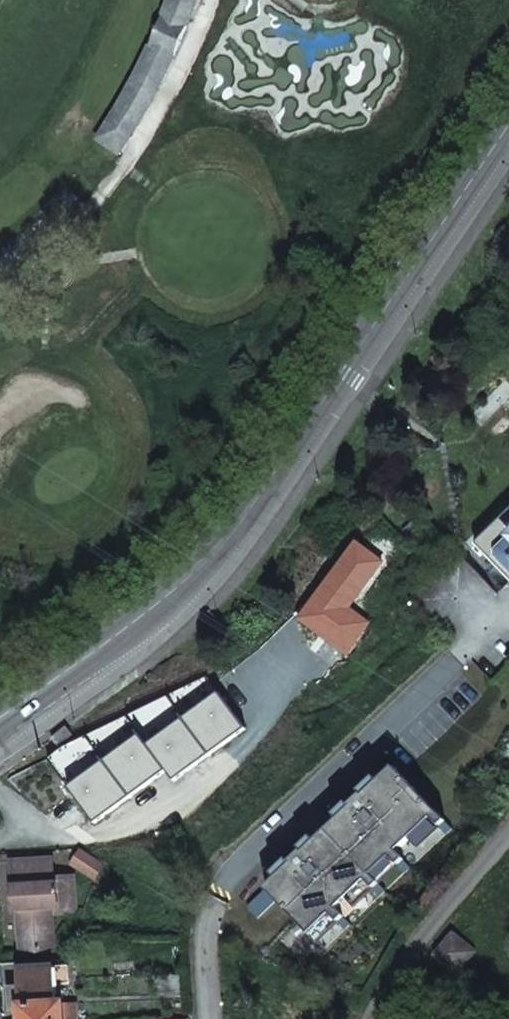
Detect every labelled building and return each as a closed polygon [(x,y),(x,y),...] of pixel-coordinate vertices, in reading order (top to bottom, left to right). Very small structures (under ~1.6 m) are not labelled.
[(174,0),(170,0),(164,15),(189,25),(195,8),(174,0)] [(195,8),(198,0),(174,0),(195,8)] [(157,31),(182,42),(189,25),(164,15),(157,31)] [(150,47),(175,58),(182,42),(157,31),(150,47)] [(134,79),(158,90),(166,75),(143,63),(134,79)] [(158,90),(134,79),(127,94),(150,106),(158,90)] [(117,109),(141,122),(150,106),(127,94),(117,109)] [(141,122),(117,109),(108,124),(131,138),(141,122)] [(131,138),(108,124),(99,139),(122,153),(131,138)] [(475,544),(508,579),(508,511),(475,544)] [(210,756),(246,728),(218,692),(181,720),(210,756)] [(173,784),(210,756),(181,720),(145,748),(164,772),(173,784)] [(66,727),(57,734),(56,734),(52,738),(57,746),(72,735),(66,727)] [(128,801),(164,772),(145,748),(136,736),(99,765),(126,798),(128,801)] [(90,827),(126,798),(99,765),(98,762),(61,791),(90,827)] [(445,820),(394,766),(268,887),(320,940),(445,820)] [(104,865),(81,851),(80,850),(80,851),(71,865),(94,879),(104,865)] [(51,859),(11,862),(14,910),(18,910),(20,952),(53,950),(51,914),(75,912),(73,877),(52,878),(51,859)] [(457,972),(474,953),(454,936),(437,955),(457,972)] [(18,986),(55,985),(69,984),(68,967),(17,970),(18,986)] [(63,1008),(63,1002),(56,1003),(55,985),(18,986),(19,1002),(20,1018),(63,1018),(63,1008)] [(19,1002),(18,986),(9,987),(10,998),(10,1003),(19,1002)] [(76,1008),(63,1008),(63,1018),(77,1018),(76,1008)]
